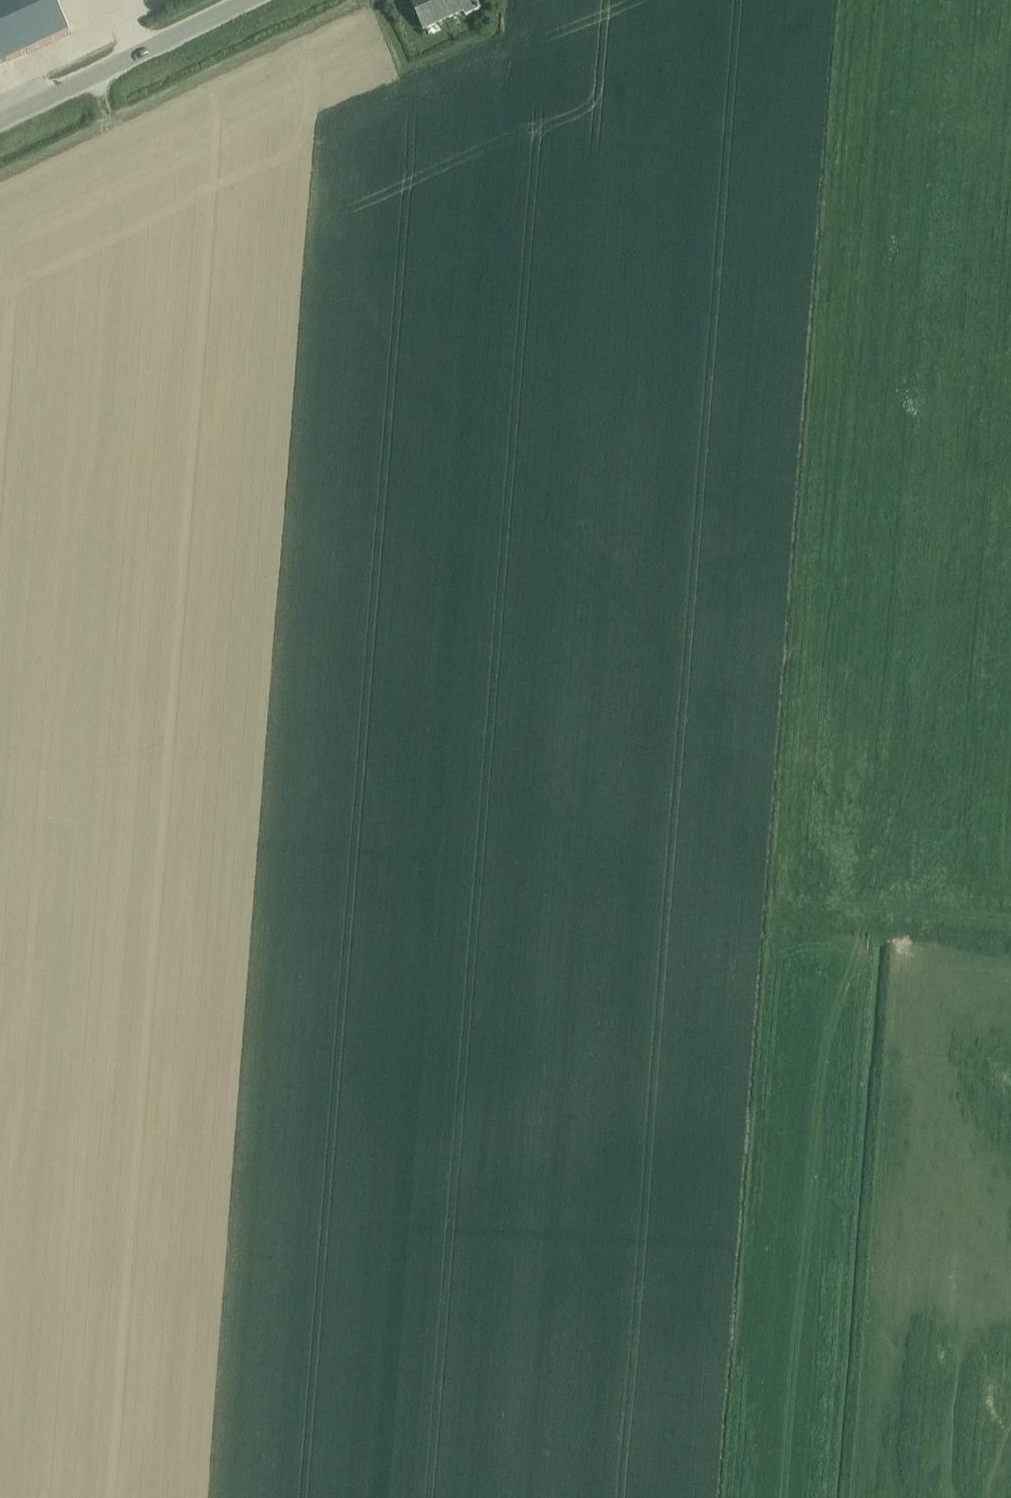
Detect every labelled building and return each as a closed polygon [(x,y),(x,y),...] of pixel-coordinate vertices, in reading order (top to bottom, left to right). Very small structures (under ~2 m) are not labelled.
[(70,31),(55,0),(0,0),(0,65),(70,31)] [(464,10),(466,14),(479,8),(475,0),(412,0),(410,1),(423,30),(464,10)]
